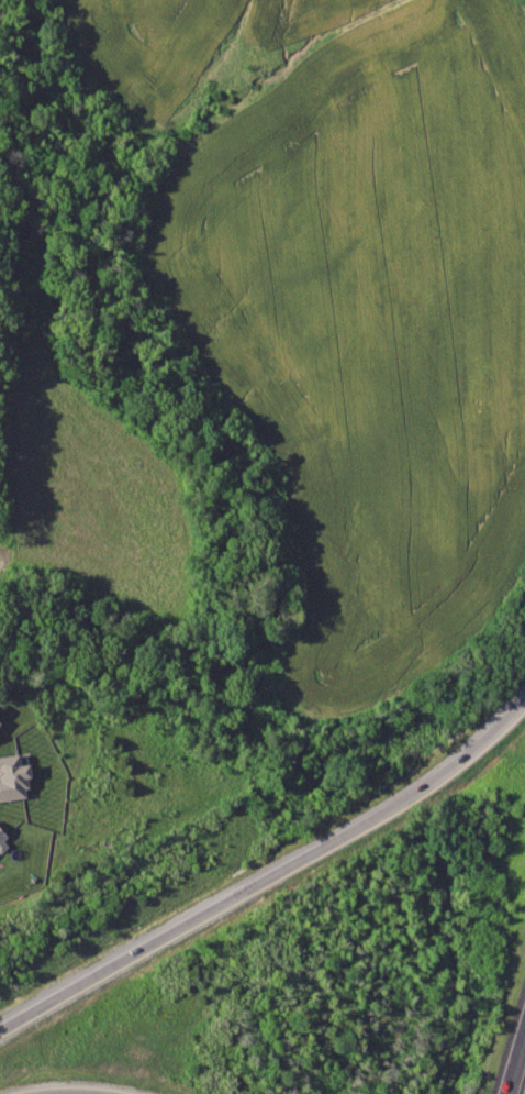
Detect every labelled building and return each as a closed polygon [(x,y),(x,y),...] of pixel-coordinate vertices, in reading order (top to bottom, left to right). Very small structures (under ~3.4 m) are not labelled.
[(38,804),(31,753),(0,758),(0,810),(38,804)] [(11,847),(0,833),(0,856),(11,847)]
